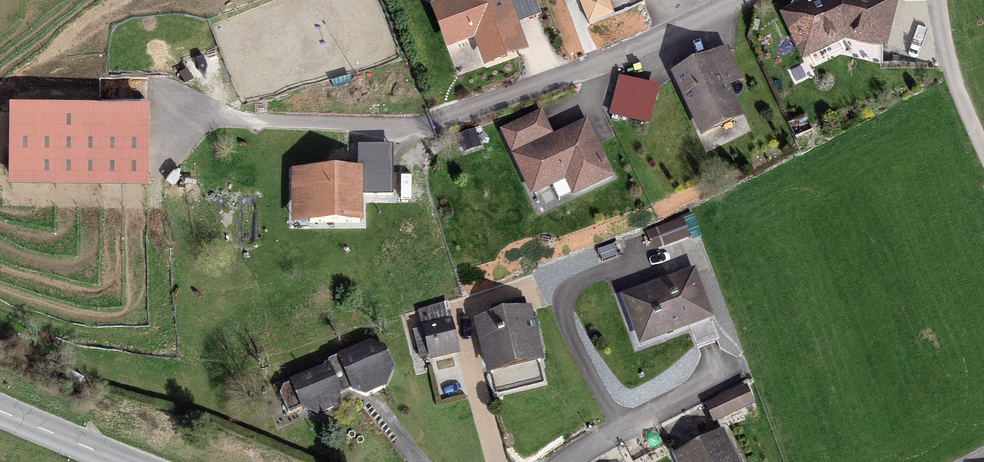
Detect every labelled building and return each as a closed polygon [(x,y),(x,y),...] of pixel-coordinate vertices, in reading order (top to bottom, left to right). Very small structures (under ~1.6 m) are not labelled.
[(433,4),(448,43),(475,33),(485,60),(525,46),(516,21),(508,0),(445,0),(433,4)] [(516,21),(542,12),(538,0),(508,0),(516,21)] [(590,20),(612,11),(608,0),(581,0),(590,20)] [(783,10),(805,55),(847,34),(881,42),(894,0),(804,0),(783,10)] [(739,76),(725,48),(674,73),(701,130),(740,112),(726,83),(739,76)] [(654,87),(621,79),(614,110),(646,118),(654,87)] [(144,107),(13,106),(12,179),(144,180),(144,107)] [(551,136),(540,112),(503,129),(532,190),(567,174),(574,191),(611,174),(586,120),(551,136)] [(359,170),(359,194),(392,194),(392,145),(359,146),(359,170)] [(359,170),(309,171),(309,223),(360,222),(359,194),(359,170)] [(682,219),(649,232),(656,250),(689,237),(682,219)] [(696,265),(622,292),(641,344),(715,318),(696,265)] [(529,304),(476,317),(489,371),(543,358),(529,304)] [(450,316),(422,323),(431,360),(460,353),(450,316)] [(328,367),(291,382),(299,406),(321,415),(337,408),(341,394),(351,390),(364,396),(385,387),(394,371),(380,339),(330,360),(328,367)] [(747,383),(705,401),(714,421),(756,402),(747,383)] [(675,453),(680,461),(738,461),(722,430),(675,453)]
